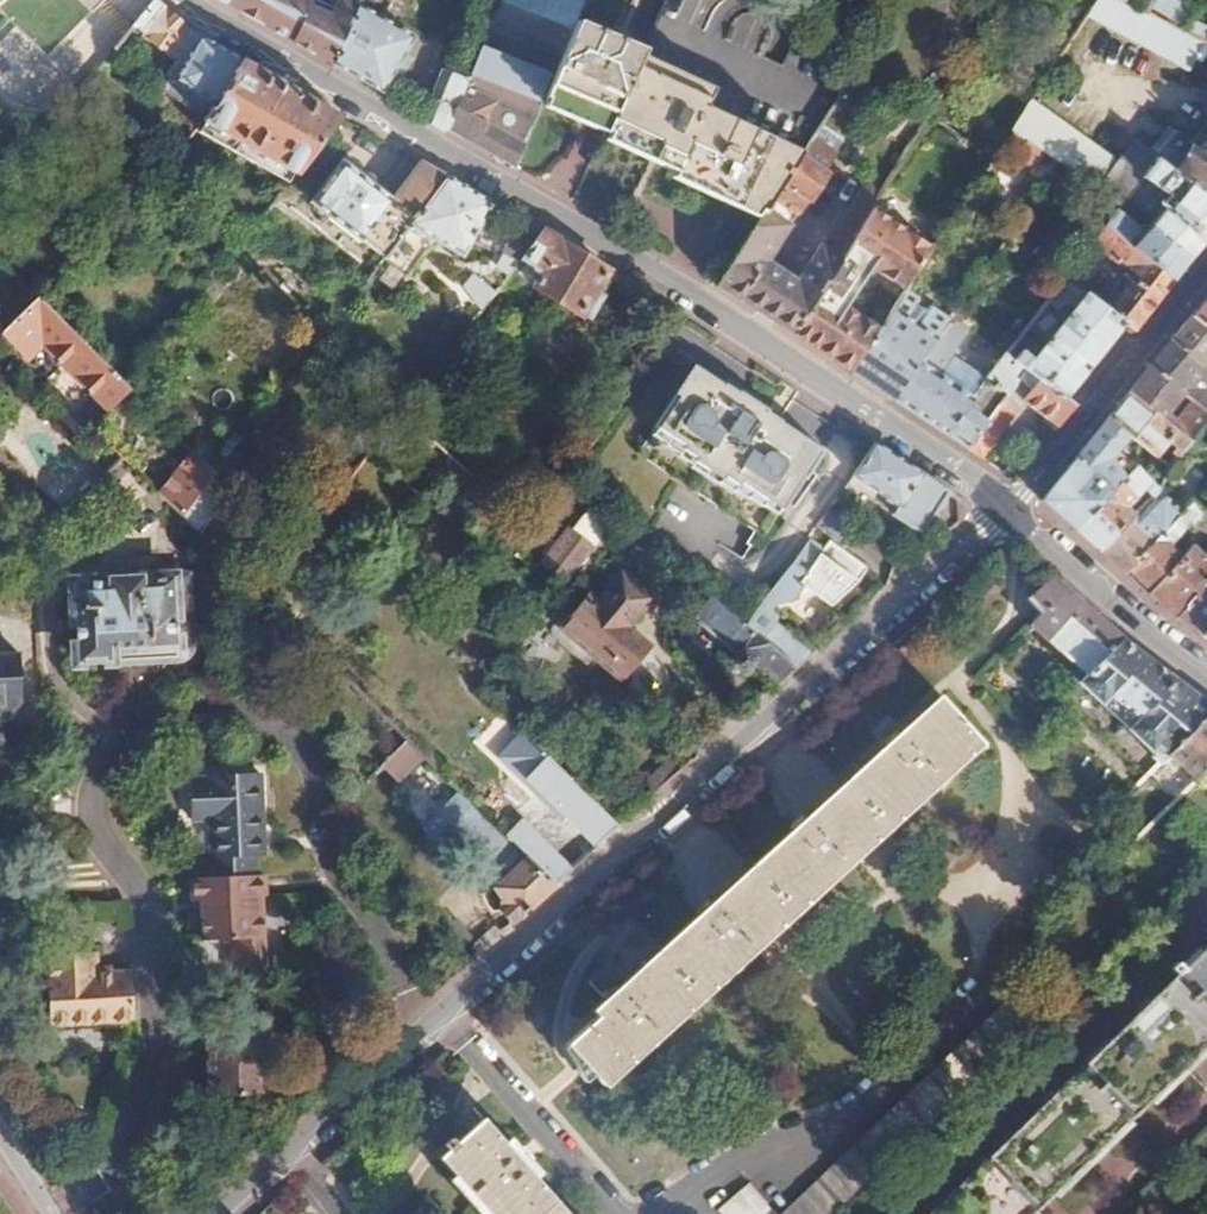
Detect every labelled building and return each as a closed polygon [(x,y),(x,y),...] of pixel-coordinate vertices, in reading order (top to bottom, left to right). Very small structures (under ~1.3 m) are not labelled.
[(2,105),(12,110),(24,114),(38,115),(48,113),(58,110),(64,108),(98,68),(133,27),(154,2),(152,0),(0,0),(0,103),(2,105)] [(308,51),(334,65),(362,0),(340,0),(335,11),(311,0),(217,0),(308,51)] [(334,65),(382,93),(414,37),(383,19),(393,0),(362,0),(334,65)] [(550,20),(525,10),(529,0),(500,0),(464,90),(448,130),(516,169),(547,96),(578,22),(588,0),(558,0),(550,20)] [(1091,15),(1192,70),(1206,44),(1206,42),(1149,11),(1129,0),(1101,0),(1091,15)] [(154,2),(133,27),(176,64),(168,80),(214,106),(241,62),(182,29),(154,2)] [(642,51),(578,22),(547,96),(609,126),(640,57),(642,51)] [(609,126),(607,131),(679,163),(676,170),(766,213),(773,202),(804,153),(705,107),(712,91),(640,57),(609,126)] [(241,62),(214,106),(205,121),(295,176),(341,117),(241,62)] [(464,90),(442,80),(427,118),(448,130),(464,90)] [(1100,188),(1123,204),(1139,183),(1143,179),(1159,158),(1177,134),(1169,127),(1153,147),(1139,138),(1120,161),(1034,100),(1016,128),(1063,161),(1100,188)] [(821,127),(800,114),(792,129),(812,141),(817,132),(821,127)] [(1179,132),(1186,136),(1195,143),(1201,147),(1206,139),(1206,138),(1185,123),(1179,132)] [(1159,158),(1206,194),(1206,150),(1201,147),(1195,143),(1187,154),(1180,149),(1183,146),(1180,143),(1186,136),(1179,132),(1177,134),(1159,158)] [(812,141),(804,153),(773,202),(796,217),(810,196),(813,199),(828,176),(823,173),(835,156),(812,141)] [(1171,193),(1164,202),(1167,204),(1206,235),(1206,194),(1159,158),(1143,179),(1151,185),(1155,181),(1171,193)] [(342,162),(310,202),(358,238),(360,236),(385,256),(447,178),(421,162),(391,198),(342,162)] [(890,180),(878,172),(872,181),(884,189),(890,180)] [(494,204),(447,178),(385,256),(408,274),(435,240),(461,257),(494,204)] [(757,227),(718,290),(793,338),(872,210),(884,189),(872,181),(867,178),(828,238),(834,243),(828,253),(819,247),(796,283),(766,261),(788,226),(766,213),(757,227)] [(1107,225),(1177,279),(1206,242),(1206,235),(1167,204),(1148,228),(1133,217),(1152,192),(1139,183),(1123,204),(1107,225)] [(934,252),(872,210),(793,338),(851,376),(878,336),(843,312),(872,272),(905,295),(934,252)] [(541,232),(521,220),(502,252),(517,263),(519,261),(520,260),(541,232)] [(1067,277),(1078,286),(1087,292),(1126,322),(1137,330),(1177,279),(1107,225),(1091,246),(1099,252),(1101,249),(1129,270),(1119,284),(1083,256),(1067,277)] [(541,232),(520,260),(542,276),(534,287),(578,316),(607,272),(541,232)] [(510,272),(506,278),(529,295),(534,287),(542,276),(520,260),(517,263),(510,272)] [(1078,286),(1067,277),(1049,300),(1060,309),(1078,286)] [(1087,292),(1059,329),(1098,359),(1126,322),(1087,292)] [(1189,315),(1206,329),(1206,293),(1189,315)] [(40,342),(109,408),(129,388),(47,311),(35,300),(0,334),(0,340),(21,360),(40,342)] [(1189,315),(1169,340),(1201,365),(1206,358),(1206,329),(1189,315)] [(913,338),(895,327),(886,341),(903,352),(913,338)] [(886,341),(878,336),(851,376),(895,404),(922,365),(938,342),(919,329),(913,338),(903,352),(886,341)] [(1059,329),(1046,345),(1085,375),(1098,359),(1059,329)] [(1149,365),(1182,392),(1191,399),(1206,411),(1206,385),(1206,384),(1206,370),(1206,369),(1201,365),(1169,340),(1149,365)] [(1017,341),(1008,352),(1068,397),(1085,375),(1046,345),(1038,355),(1017,341)] [(1008,352),(988,378),(1010,394),(966,450),(979,459),(1025,399),(1060,425),(1078,403),(1068,397),(1008,352)] [(972,399),(922,365),(895,404),(966,450),(1010,394),(988,378),(972,399)] [(1128,391),(1190,440),(1206,419),(1206,411),(1191,399),(1175,418),(1166,411),(1182,392),(1149,365),(1128,391)] [(676,393),(679,395),(640,456),(761,537),(801,475),(803,477),(821,448),(781,423),(784,420),(770,411),(771,408),(742,389),(740,392),(725,382),(722,386),(694,367),(676,393)] [(1128,391),(1108,416),(1150,450),(1156,455),(1168,440),(1176,446),(1172,451),(1178,455),(1190,440),(1128,391)] [(1088,440),(1076,455),(1115,486),(1128,472),(1088,440)] [(875,443),(853,475),(897,505),(892,512),(921,531),(948,491),(875,443)] [(1150,450),(1136,464),(1161,485),(1170,466),(1156,455),(1150,450)] [(214,472),(195,452),(160,492),(181,513),(214,472)] [(1115,486),(1076,455),(1039,500),(1073,529),(1115,486)] [(1128,472),(1115,486),(1073,529),(1098,549),(1137,511),(1141,507),(1135,501),(1147,487),(1154,494),(1160,488),(1161,485),(1136,464),(1128,472)] [(853,475),(845,487),(865,500),(868,496),(892,512),(897,505),(853,475)] [(1152,525),(1137,511),(1098,549),(1124,571),(1183,511),(1173,502),(1152,525)] [(1190,503),(1183,511),(1124,571),(1150,593),(1184,555),(1172,543),(1187,527),(1192,531),(1196,525),(1202,515),(1190,503)] [(619,525),(594,505),(574,530),(597,550),(619,525)] [(860,527),(832,505),(816,527),(844,548),(860,527)] [(1202,515),(1196,525),(1204,531),(1206,527),(1206,508),(1202,515)] [(1196,525),(1192,531),(1190,534),(1196,540),(1204,531),(1196,525)] [(574,530),(560,546),(577,561),(583,567),(597,550),(574,530)] [(824,548),(809,538),(780,580),(795,592),(801,583),(829,607),(858,582),(870,568),(829,542),(824,548)] [(1184,555),(1150,593),(1177,616),(1206,579),(1206,553),(1205,555),(1192,545),(1184,555)] [(577,561),(560,546),(548,559),(566,574),(577,561)] [(596,604),(590,598),(563,630),(622,682),(651,649),(639,639),(664,608),(622,573),(596,604)] [(1051,574),(1027,598),(1041,613),(1028,626),(1040,638),(1061,618),(1105,659),(1125,639),(1051,574)] [(1177,616),(1201,634),(1206,626),(1206,579),(1177,616)] [(786,602),(795,592),(780,580),(740,621),(747,627),(794,664),(806,651),(773,621),(776,615),(769,610),(771,604),(786,602)] [(185,583),(72,581),(71,646),(110,647),(110,638),(173,638),(175,607),(185,607),(185,583)] [(695,620),(737,653),(733,658),(732,664),(743,673),(749,670),(752,665),(778,685),(798,667),(794,664),(747,627),(740,621),(712,599),(695,620)] [(173,638),(110,638),(110,647),(186,648),(185,607),(175,607),(173,638)] [(1084,679),(1158,750),(1157,754),(1164,760),(1171,754),(1206,718),(1206,698),(1125,639),(1105,659),(1084,679)] [(7,755),(6,730),(10,730),(23,717),(22,714),(21,714),(21,711),(27,712),(25,663),(0,664),(0,755),(7,755)] [(987,743),(943,692),(601,1001),(607,1007),(570,1042),(607,1085),(987,743)] [(1171,754),(1200,780),(1204,776),(1206,773),(1206,718),(1171,754)] [(522,734),(497,757),(562,821),(567,816),(598,847),(620,828),(522,734)] [(427,758),(409,740),(384,766),(401,784),(427,758)] [(683,771),(672,759),(644,783),(657,795),(683,771)] [(194,818),(213,818),(215,854),(195,855),(196,876),(259,875),(259,857),(268,857),(267,835),(258,835),(258,813),(267,813),(266,772),(213,773),(212,778),(193,777),(194,818)] [(267,813),(258,813),(258,835),(267,835),(267,813)] [(506,837),(520,850),(556,886),(572,871),(523,821),(506,837)] [(520,850),(491,877),(507,895),(503,899),(503,906),(516,921),(556,886),(520,850)] [(194,900),(201,900),(202,937),(238,937),(239,966),(263,966),(261,895),(266,896),(266,875),(259,875),(196,876),(193,877),(194,900)] [(927,1213),(1034,1213),(1206,1046),(1206,943),(927,1213)] [(109,966),(59,968),(63,1041),(146,1036),(143,983),(110,984),(109,966)] [(1032,984),(786,1213),(842,1213),(1057,1012),(1032,984)] [(272,1012),(213,1013),(217,1094),(276,1093),(272,1012)] [(444,1157),(494,1213),(572,1213),(540,1177),(546,1173),(515,1137),(509,1143),(487,1118),(444,1157)] [(751,1181),(723,1207),(730,1213),(779,1213),(751,1181)] [(0,1195),(0,1213),(13,1213),(0,1195)]
